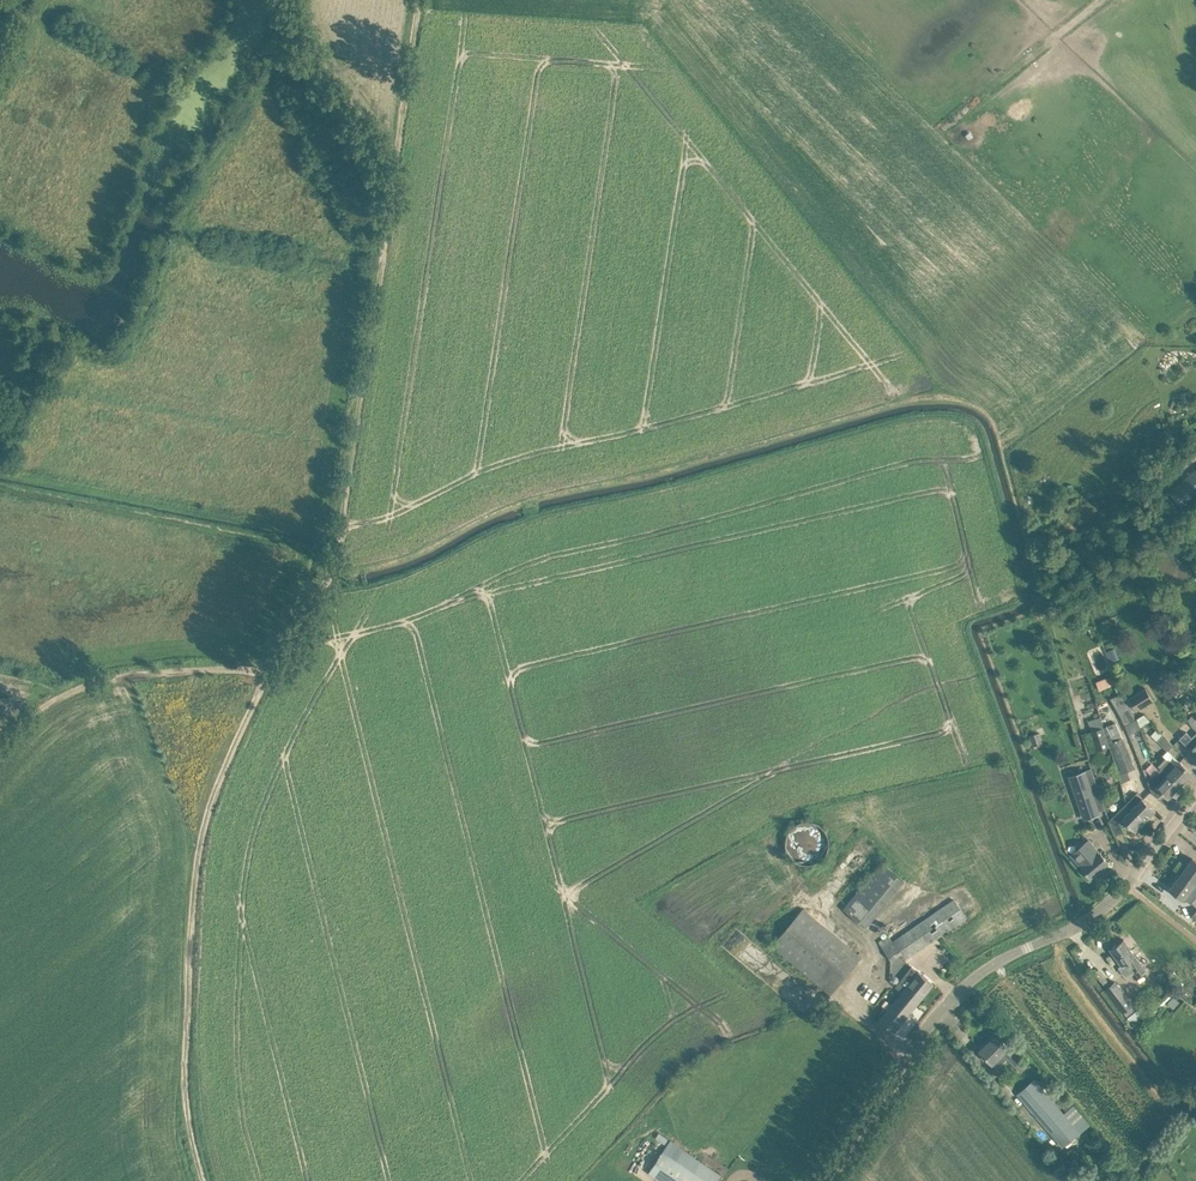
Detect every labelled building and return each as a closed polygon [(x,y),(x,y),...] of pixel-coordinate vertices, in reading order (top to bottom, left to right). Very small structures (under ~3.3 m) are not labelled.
[(1170,490),(1182,505),(1195,494),(1195,469),(1170,490)] [(1112,648),(1106,650),(1110,662),(1117,659),(1112,648)] [(1118,681),(1115,673),(1096,681),(1099,689),(1118,681)] [(1145,687),(1128,697),(1129,698),(1126,699),(1129,708),(1130,707),(1133,713),(1153,700),(1145,687)] [(1134,719),(1129,708),(1126,699),(1123,692),(1118,694),(1110,698),(1122,718),(1125,725),(1134,719)] [(1110,746),(1103,727),(1100,717),(1088,720),(1098,750),(1110,746)] [(1116,722),(1103,727),(1110,746),(1120,768),(1122,773),(1127,771),(1136,767),(1116,722)] [(1180,738),(1185,743),(1185,744),(1190,749),(1193,752),(1195,755),(1195,732),(1192,737),(1186,731),(1180,738)] [(1038,732),(1028,735),(1032,746),(1042,742),(1038,732)] [(1158,740),(1168,750),(1173,744),(1163,735),(1158,740)] [(1191,772),(1183,764),(1180,761),(1177,765),(1169,758),(1168,759),(1162,754),(1156,762),(1161,767),(1162,767),(1168,773),(1180,784),(1191,772)] [(1179,784),(1180,784),(1168,773),(1162,767),(1161,767),(1147,781),(1151,790),(1158,797),(1163,791),(1168,796),(1174,790),(1176,791),(1181,786),(1179,784)] [(1088,780),(1072,785),(1081,812),(1087,810),(1089,817),(1100,813),(1100,811),(1105,809),(1091,768),(1085,770),(1088,780)] [(1155,810),(1147,801),(1137,792),(1127,803),(1145,820),(1155,810)] [(1145,820),(1127,803),(1116,813),(1135,831),(1145,820)] [(1073,857),(1082,867),(1090,877),(1108,862),(1089,839),(1083,844),(1085,846),(1073,857)] [(1193,858),(1186,866),(1184,864),(1178,871),(1181,873),(1195,884),(1195,860),(1193,858)] [(884,860),(845,907),(868,926),(907,879),(884,860)] [(1181,873),(1170,888),(1184,898),(1191,903),(1195,896),(1195,884),(1181,873)] [(966,917),(959,907),(954,899),(892,941),(888,935),(878,941),(891,960),(900,954),(904,959),(966,917)] [(771,945),(830,994),(862,956),(803,907),(771,945)] [(1125,976),(1134,970),(1137,975),(1145,970),(1124,939),(1110,948),(1121,965),(1118,966),(1125,976)] [(911,966),(904,975),(895,986),(902,991),(877,1022),(892,1034),(934,983),(918,971),(918,972),(911,966)] [(1123,1012),(1132,1005),(1114,981),(1104,988),(1123,1012)] [(1174,995),(1167,1002),(1173,1008),(1180,1000),(1174,995)] [(1132,1023),(1147,1011),(1142,1005),(1127,1017),(1132,1023)] [(997,1067),(998,1067),(997,1066),(1006,1057),(1007,1058),(1007,1057),(1015,1066),(1021,1060),(1008,1047),(996,1035),(980,1050),(992,1062),(997,1067)] [(1043,1087),(1025,1103),(1063,1147),(1090,1123),(1074,1104),(1064,1112),(1043,1087)] [(648,1173),(661,1180),(717,1180),(721,1174),(670,1140),(648,1173)]
